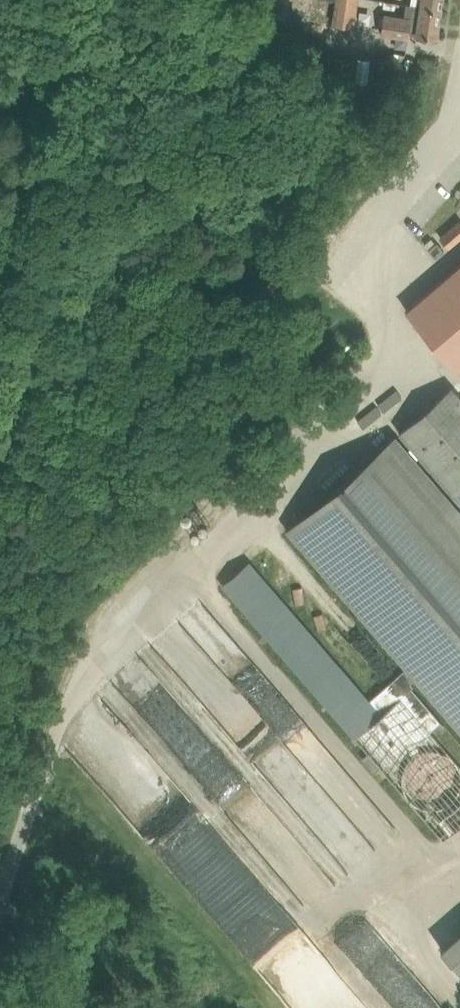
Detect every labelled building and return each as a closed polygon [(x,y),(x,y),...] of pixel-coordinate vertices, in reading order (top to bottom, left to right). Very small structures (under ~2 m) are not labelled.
[(272,13),(284,15),(285,0),(273,0),(272,13)] [(333,22),(353,25),(357,0),(337,0),(333,22)] [(411,3),(407,3),(441,8),(442,0),(411,0),(411,3)] [(441,8),(407,3),(405,16),(385,13),(382,33),(411,37),(411,33),(437,37),(441,8)] [(441,236),(449,246),(459,236),(459,220),(441,236)] [(432,238),(425,244),(429,248),(429,249),(436,257),(444,250),(437,241),(436,242),(432,238)] [(406,309),(459,370),(459,368),(459,262),(406,309)] [(451,387),(399,432),(459,503),(459,397),(451,387)] [(263,576),(250,561),(223,584),(368,752),(362,757),(375,771),(380,766),(444,839),(459,825),(459,764),(430,730),(441,721),(412,687),(413,685),(410,682),(415,678),(459,729),(459,510),(409,450),(396,435),(285,530),(406,668),(369,700),(263,576)] [(210,656),(175,673),(160,643),(140,652),(151,674),(135,681),(130,670),(122,674),(140,712),(150,707),(157,722),(199,702),(194,692),(204,687),(202,683),(219,675),(210,656)] [(448,950),(459,964),(459,940),(448,950)]
